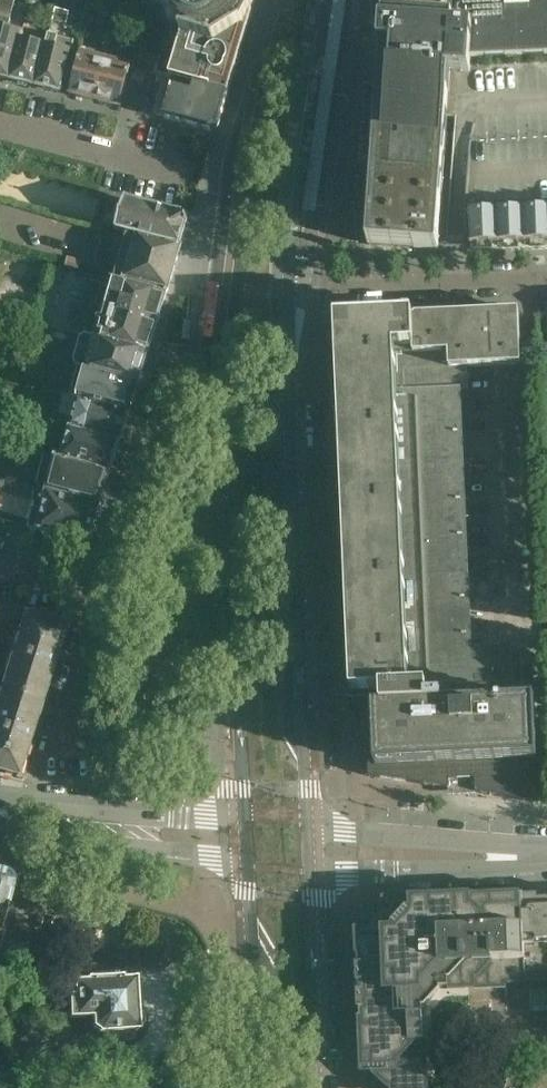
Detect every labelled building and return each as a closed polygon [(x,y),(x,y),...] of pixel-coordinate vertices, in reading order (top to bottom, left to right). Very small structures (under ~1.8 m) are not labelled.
[(10,79),(20,38),(22,32),(7,28),(14,0),(0,0),(0,77),(10,79)] [(139,17),(169,26),(154,76),(228,95),(240,53),(256,0),(144,0),(139,17)] [(303,212),(315,214),(347,0),(335,0),(303,212)] [(383,24),(382,24),(381,24),(381,27),(380,47),(381,47),(375,136),(373,169),(373,172),(368,245),(414,248),(438,250),(447,116),(455,117),(450,185),(466,186),(465,212),(465,219),(469,219),(469,212),(497,211),(524,210),(546,209),(546,0),(382,0),(383,24)] [(28,2),(22,27),(28,28),(34,4),(28,2)] [(54,9),(51,21),(66,25),(69,13),(54,9)] [(133,25),(129,43),(137,45),(137,44),(141,27),(133,25)] [(35,86),(46,89),(60,93),(74,42),(48,35),(46,44),(35,85),(35,86)] [(10,79),(20,82),(35,86),(35,85),(46,44),(20,38),(10,79)] [(81,48),(70,94),(72,95),(77,97),(77,96),(81,97),(81,98),(93,101),(94,101),(95,101),(107,55),(81,48)] [(158,60),(136,53),(131,69),(154,76),(158,60)] [(132,61),(107,55),(95,101),(97,101),(97,103),(109,105),(110,104),(113,105),(113,106),(119,107),(120,107),(121,107),(132,61)] [(165,79),(155,117),(165,119),(209,132),(211,132),(214,132),(216,130),(218,129),(218,128),(219,127),(228,96),(173,81),(165,79)] [(117,231),(119,232),(181,247),(186,229),(187,230),(188,226),(187,226),(188,223),(187,221),(186,219),(184,217),(182,216),(124,200),(117,231)] [(524,210),(525,243),(529,243),(546,242),(546,209),(524,210)] [(525,243),(524,210),(497,211),(498,244),(525,243)] [(498,244),(497,211),(469,212),(469,219),(469,225),(468,225),(469,239),(470,239),(470,246),(498,244)] [(117,270),(113,281),(165,296),(167,292),(168,290),(167,290),(180,250),(181,250),(181,247),(119,232),(108,267),(117,270)] [(66,268),(79,272),(82,262),(69,259),(66,268)] [(156,325),(165,296),(113,281),(92,275),(83,305),(156,325)] [(147,354),(156,325),(83,305),(74,334),(83,337),(96,340),(147,354)] [(336,394),(340,394),(469,389),(468,369),(522,366),(520,334),(519,311),(402,316),(402,313),(333,315),(336,394)] [(48,338),(35,334),(30,354),(43,358),(48,338)] [(147,354),(96,340),(83,337),(75,367),(80,368),(138,384),(147,354)] [(129,414),(138,384),(80,368),(71,398),(129,414)] [(340,394),(342,469),(465,464),(462,391),(469,391),(469,389),(340,394)] [(71,398),(64,396),(58,414),(73,418),(69,430),(119,444),(129,414),(71,398)] [(69,430),(61,460),(110,474),(119,444),(69,430)] [(44,456),(35,487),(48,490),(47,492),(100,506),(110,474),(61,460),(44,456)] [(339,469),(341,520),(345,520),(346,548),(342,548),(344,596),(348,596),(350,620),(346,620),(349,699),(371,699),(371,709),(424,708),(424,699),(432,698),(433,707),(442,707),(441,698),(473,697),(473,646),(465,464),(342,469),(339,469)] [(26,519),(30,502),(33,501),(35,501),(37,499),(38,497),(38,495),(38,493),(38,491),(36,489),(35,488),(34,488),(0,478),(0,511),(26,519)] [(100,506),(47,492),(43,511),(33,508),(27,528),(29,529),(30,528),(38,530),(38,531),(40,531),(78,540),(78,541),(82,542),(90,538),(91,536),(92,536),(92,534),(91,534),(99,507),(100,507),(101,506),(100,506)] [(7,613),(4,624),(13,627),(16,616),(7,613)] [(24,617),(12,654),(51,666),(63,628),(24,617)] [(371,709),(366,709),(367,721),(367,735),(369,777),(434,787),(448,790),(450,781),(458,781),(458,780),(475,779),(475,794),(480,794),(479,765),(537,763),(534,667),(513,668),(512,644),(473,646),(473,697),(441,698),(442,707),(433,707),(432,698),(424,699),(424,708),(371,709)] [(39,703),(51,666),(12,654),(0,691),(39,703)] [(39,703),(0,691),(0,693),(0,732),(28,740),(39,703)] [(16,778),(28,740),(0,732),(0,773),(16,778)] [(480,794),(538,803),(538,798),(537,763),(479,765),(480,794)] [(10,887),(10,883),(9,881),(8,879),(6,877),(4,876),(0,875),(0,927),(10,887)] [(505,983),(546,981),(546,896),(521,897),(520,894),(433,898),(417,898),(417,901),(410,901),(410,899),(391,900),(391,902),(388,902),(386,902),(382,902),(382,907),(378,907),(361,925),(361,930),(357,930),(357,939),(355,939),(355,958),(358,958),(358,965),(356,965),(356,984),(359,984),(359,992),(357,992),(358,1011),(360,1011),(360,1019),(358,1020),(359,1038),(361,1038),(362,1045),(359,1045),(360,1064),(362,1064),(363,1073),(367,1073),(371,1072),(371,1075),(386,1087),(426,1087),(425,1045),(424,1018),(424,1011),(441,992),(505,989),(505,983)] [(125,1044),(126,1043),(133,1042),(133,1033),(135,1033),(135,1034),(137,1033),(137,1032),(143,1026),(142,1017),(135,1011),(133,982),(120,983),(120,981),(86,983),(86,985),(72,986),(73,1000),(68,1000),(69,1021),(92,1020),(93,1032),(97,1035),(101,1035),(102,1044),(109,1044),(111,1046),(114,1047),(116,1047),(117,1047),(120,1047),(123,1045),(125,1044)]
